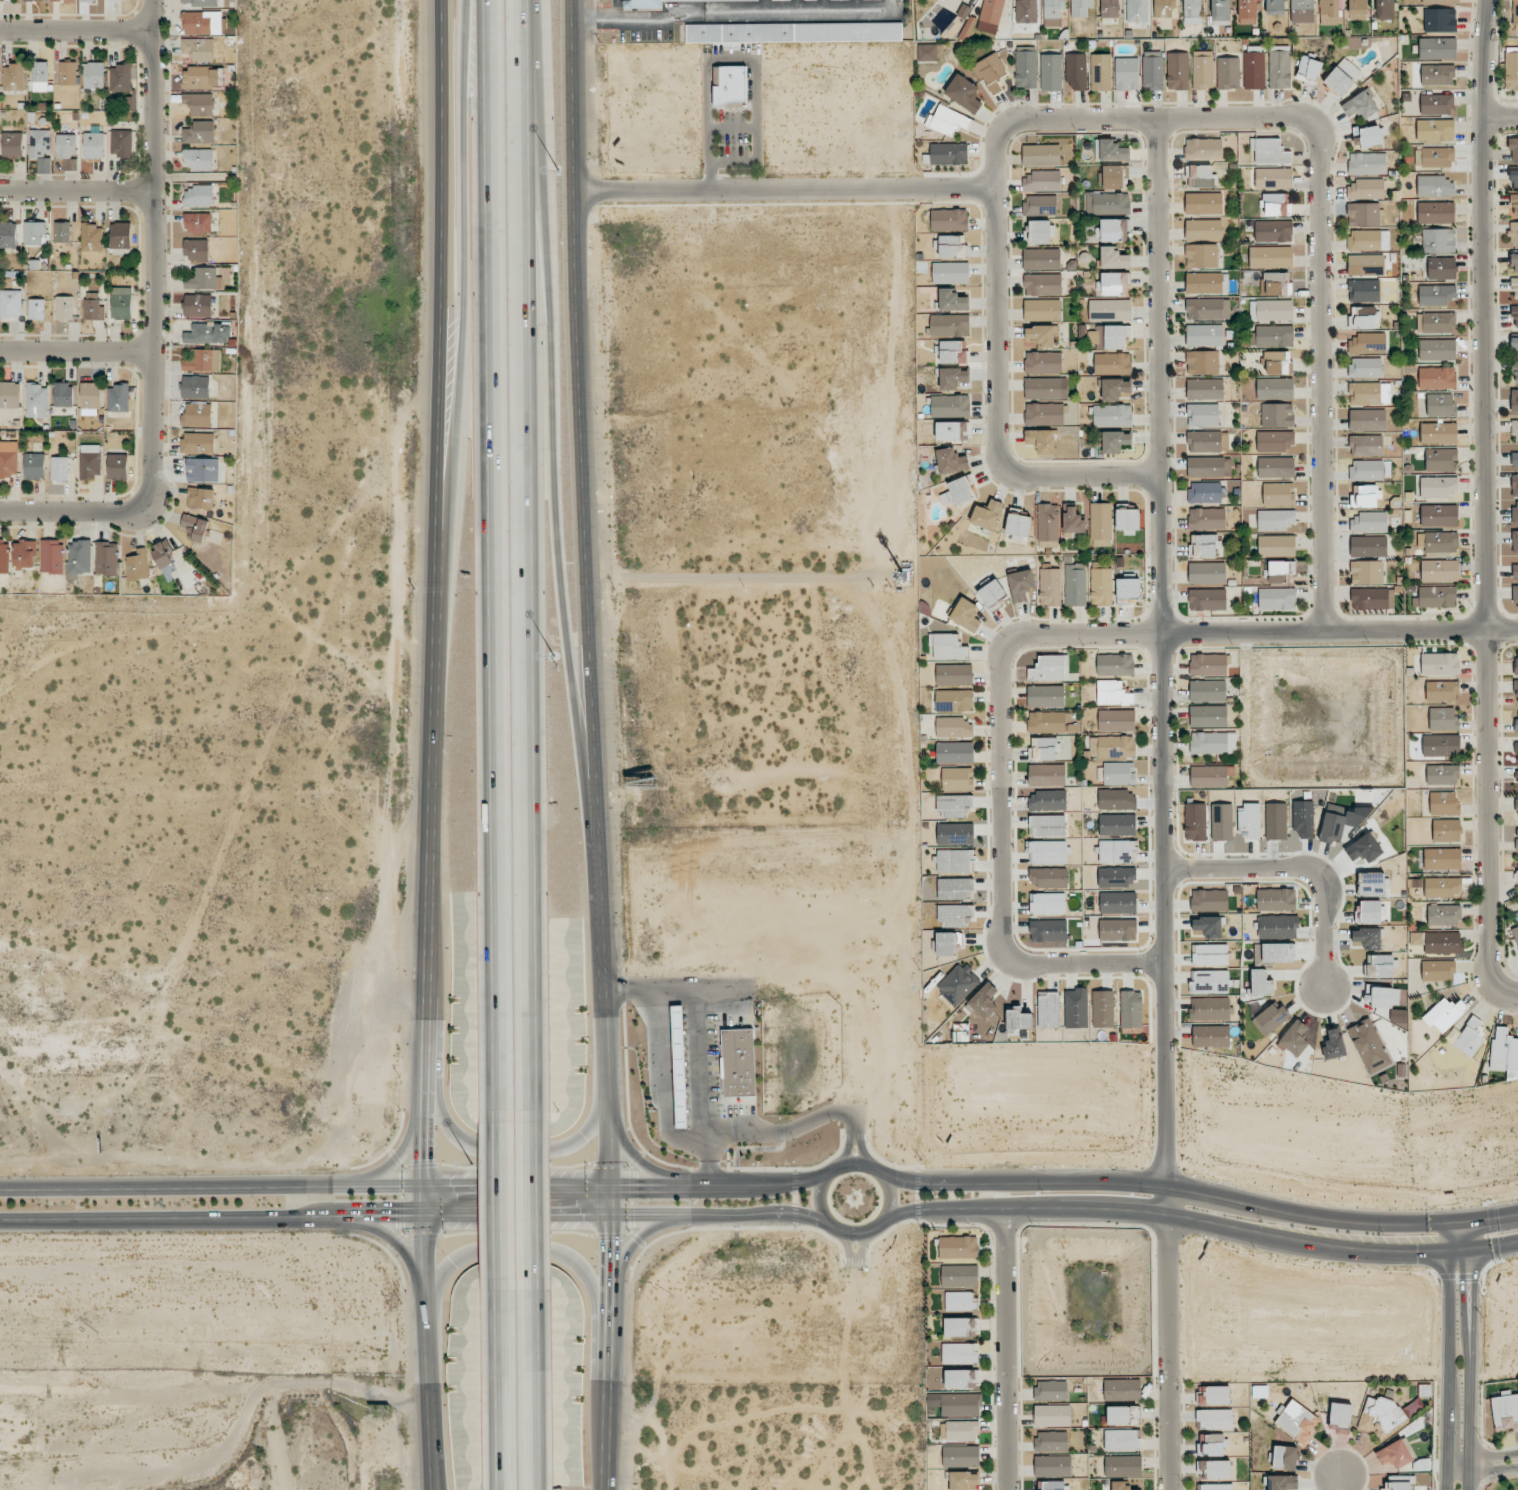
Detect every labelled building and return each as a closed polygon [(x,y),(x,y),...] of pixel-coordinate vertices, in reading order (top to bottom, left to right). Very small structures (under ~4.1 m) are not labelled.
[(625,8),(663,8),(663,1),(758,0),(625,0),(625,8)] [(977,30),(996,35),(1005,0),(984,0),(977,30)] [(1037,0),(1016,0),(1017,24),(1038,22),(1037,0)] [(1063,27),(1063,0),(1044,0),(1044,27),(1063,27)] [(1072,17),(1088,17),(1088,7),(1093,7),(1093,0),(1071,0),(1072,17)] [(1101,18),(1119,17),(1119,0),(1101,0),(1101,18)] [(1127,22),(1148,22),(1148,0),(1127,0),(1127,22)] [(1177,17),(1177,0),(1154,0),(1154,18),(1177,17)] [(1184,24),(1201,23),(1201,0),(1184,0),(1184,24)] [(1229,25),(1228,0),(1212,0),(1212,25),(1229,25)] [(1239,25),(1258,24),(1257,6),(1256,6),(1256,0),(1238,0),(1239,25)] [(1283,15),(1283,0),(1266,0),(1266,15),(1283,15)] [(1315,22),(1314,0),(1292,0),(1292,23),(1315,22)] [(1320,21),(1339,21),(1338,9),(1341,9),(1341,0),(1320,0),(1320,21)] [(1367,0),(1349,0),(1349,20),(1367,20),(1367,0)] [(1377,20),(1393,19),(1393,0),(1376,0),(1377,20)] [(1424,32),(1456,32),(1456,9),(1424,8),(1424,32)] [(221,34),(221,11),(181,12),(182,23),(186,22),(186,34),(221,34)] [(686,24),(686,43),(902,41),(902,22),(686,24)] [(214,39),(182,38),(181,55),(191,55),(191,61),(214,61),(214,39)] [(1456,38),(1419,38),(1419,59),(1456,59),(1456,38)] [(918,62),(937,62),(937,44),(918,44),(918,62)] [(1290,88),(1290,46),(1269,46),(1269,88),(1290,88)] [(1037,88),(1036,47),(1015,47),(1016,88),(1037,88)] [(1162,51),(1143,52),(1143,90),(1162,89),(1162,51)] [(1192,51),(1193,89),(1214,89),(1212,51),(1192,51)] [(1265,89),(1264,52),(1243,53),(1244,89),(1265,89)] [(974,63),(984,85),(1007,74),(997,53),(974,63)] [(1087,91),(1086,53),(1066,54),(1067,91),(1087,91)] [(1189,90),(1188,53),(1167,53),(1167,90),(1189,90)] [(1505,53),(1505,90),(1517,90),(1517,53),(1505,53)] [(1111,54),(1091,54),(1091,91),(1112,91),(1111,54)] [(1062,91),(1062,55),(1041,55),(1041,91),(1062,91)] [(1323,62),(1302,56),(1295,80),(1316,86),(1323,62)] [(1239,57),(1217,58),(1217,89),(1239,88),(1239,57)] [(1324,82),(1342,97),(1362,71),(1343,57),(1324,82)] [(1116,58),(1116,90),(1139,90),(1139,58),(1116,58)] [(33,62),(33,92),(48,91),(48,62),(33,62)] [(60,85),(78,85),(77,62),(59,62),(60,85)] [(85,62),(84,88),(104,89),(105,63),(85,62)] [(4,91),(25,90),(25,64),(3,65),(4,91)] [(110,91),(131,91),(132,65),(111,65),(110,91)] [(1421,65),(1421,85),(1454,85),(1454,65),(1421,65)] [(746,66),(713,66),(714,105),(747,104),(746,66)] [(183,88),(219,88),(220,68),(183,67),(183,88)] [(976,114),(983,103),(974,97),(980,88),(957,73),(944,94),(976,114)] [(1341,104),(1347,117),(1359,111),(1363,119),(1378,112),(1367,91),(1341,104)] [(191,116),(214,116),(214,94),(182,94),(182,104),(191,104),(191,116)] [(1420,95),(1420,115),(1453,114),(1453,94),(1420,95)] [(127,110),(137,110),(136,97),(126,97),(127,110)] [(925,125),(954,138),(959,126),(968,130),(973,119),(939,104),(934,116),(929,114),(925,125)] [(1454,120),(1417,119),(1417,141),(1454,141),(1454,120)] [(182,129),(183,144),(215,143),(214,121),(194,121),(194,128),(182,129)] [(1352,129),(1355,148),(1385,143),(1382,125),(1352,129)] [(50,156),(51,130),(30,130),(29,156),(50,156)] [(112,130),(111,154),(121,154),(121,158),(133,158),(133,131),(112,130)] [(22,132),(2,133),(3,158),(23,158),(22,132)] [(85,159),(105,158),(105,133),(84,133),(85,159)] [(76,134),(57,135),(57,158),(66,158),(66,170),(77,170),(77,157),(76,157),(76,134)] [(1222,158),(1222,138),(1185,139),(1185,159),(1222,158)] [(1250,139),(1251,151),(1255,151),(1255,164),(1290,163),(1290,151),(1282,152),(1282,138),(1250,139)] [(1517,161),(1517,138),(1508,138),(1509,150),(1512,150),(1512,162),(1517,161)] [(1095,161),(1129,162),(1130,146),(1113,146),(1114,139),(1095,139),(1095,161)] [(930,165),(967,164),(967,143),(930,143),(930,165)] [(1022,145),(1023,166),(1060,166),(1060,144),(1022,145)] [(1453,148),(1415,149),(1416,168),(1454,167),(1453,148)] [(213,170),(213,149),(183,150),(184,171),(213,170)] [(1349,174),(1386,174),(1386,153),(1349,153),(1349,174)] [(51,158),(38,158),(38,174),(51,173),(51,158)] [(1103,189),(1123,189),(1123,176),(1129,176),(1129,166),(1103,165),(1103,189)] [(1187,187),(1216,188),(1216,173),(1212,173),(1213,166),(1187,165),(1187,187)] [(1292,168),(1255,169),(1256,189),(1292,188),(1292,168)] [(1060,170),(1031,171),(1031,176),(1023,176),(1023,191),(1061,191),(1060,170)] [(1510,170),(1510,187),(1517,187),(1517,170),(1510,170)] [(1417,196),(1454,197),(1454,181),(1446,181),(1446,176),(1418,176),(1417,196)] [(1384,179),(1356,179),(1356,185),(1347,185),(1347,199),(1384,198),(1384,179)] [(213,206),(213,186),(184,187),(185,207),(213,206)] [(1087,212),(1130,211),(1129,192),(1086,193),(1087,212)] [(1222,214),(1223,193),(1186,193),(1185,214),(1222,214)] [(1287,216),(1287,194),(1262,194),(1262,216),(1287,216)] [(1510,195),(1509,215),(1517,215),(1517,196),(1510,195)] [(1057,196),(1024,196),(1024,214),(1057,213),(1057,196)] [(1455,203),(1418,202),(1418,223),(1454,224),(1455,203)] [(1379,203),(1347,203),(1348,227),(1380,226),(1379,203)] [(968,230),(968,209),(931,210),(931,231),(968,230)] [(211,213),(186,213),(186,233),(211,233),(211,213)] [(1185,240),(1222,240),(1222,220),(1186,219),(1185,240)] [(1053,244),(1053,220),(1025,221),(1026,244),(1053,244)] [(1292,221),(1255,221),(1255,242),(1293,242),(1292,221)] [(18,247),(17,222),(0,222),(0,248),(18,247)] [(47,222),(25,222),(24,245),(46,245),(47,222)] [(71,222),(55,222),(55,242),(70,242),(71,222)] [(131,248),(131,222),(111,223),(111,249),(131,248)] [(1517,243),(1517,222),(1509,222),(1510,244),(1517,243)] [(102,252),(103,224),(82,224),(81,251),(102,252)] [(1423,253),(1455,252),(1455,229),(1423,229),(1423,253)] [(1389,230),(1349,231),(1349,251),(1390,250),(1389,230)] [(966,235),(937,236),(938,258),(967,258),(966,235)] [(209,240),(184,240),(184,260),(209,259),(209,240)] [(1217,268),(1218,245),(1187,244),(1186,267),(1217,268)] [(1130,253),(1114,253),(1114,246),(1101,246),(1101,268),(1130,267),(1130,253)] [(1292,246),(1249,247),(1250,268),(1293,267),(1292,246)] [(1061,270),(1060,249),(1023,249),(1024,271),(1061,270)] [(1348,276),(1385,275),(1384,255),(1348,255),(1348,276)] [(1427,258),(1428,280),(1456,280),(1455,257),(1427,258)] [(969,262),(932,263),(933,283),(969,283),(969,262)] [(185,278),(185,289),(223,288),(223,279),(217,279),(217,267),(195,267),(195,278),(185,278)] [(1102,295),(1130,295),(1129,272),(1101,273),(1102,295)] [(1261,295),(1291,294),(1290,272),(1261,273),(1261,295)] [(1186,293),(1228,293),(1228,273),(1186,273),(1186,293)] [(1062,295),(1061,274),(1025,275),(1025,296),(1062,295)] [(1348,302),(1380,302),(1379,280),(1348,280),(1348,302)] [(1455,285),(1419,286),(1419,306),(1456,306),(1455,285)] [(111,288),(112,319),(133,319),(132,287),(111,288)] [(956,288),(939,288),(940,303),(935,303),(935,311),(970,310),(969,297),(956,297),(956,288)] [(22,316),(22,290),(1,290),(1,316),(22,316)] [(104,320),(104,306),(99,306),(99,293),(85,293),(84,320),(104,320)] [(212,317),(212,294),(185,295),(185,317),(212,317)] [(56,320),(73,321),(74,296),(57,296),(56,320)] [(45,299),(29,299),(29,319),(45,320),(45,299)] [(1060,299),(1024,300),(1025,320),(1061,319),(1060,299)] [(1089,301),(1089,321),(1132,320),(1131,299),(1089,301)] [(1187,299),(1187,320),(1230,319),(1230,299),(1187,299)] [(1293,300),(1250,301),(1250,321),(1293,320),(1293,300)] [(1376,328),(1375,306),(1349,307),(1350,329),(1376,328)] [(1423,333),(1455,332),(1454,312),(1422,313),(1423,333)] [(930,336),(969,337),(970,315),(931,315),(930,336)] [(184,343),(232,342),(231,324),(192,325),(192,332),(183,332),(184,343)] [(1130,325),(1096,326),(1096,331),(1087,331),(1088,344),(1096,344),(1096,349),(1125,349),(1125,337),(1130,336),(1130,325)] [(1224,325),(1187,325),(1187,346),(1224,346),(1224,325)] [(1293,347),(1293,326),(1257,325),(1256,346),(1293,347)] [(1054,348),(1054,335),(1058,335),(1058,326),(1026,326),(1025,338),(1037,338),(1036,347),(1054,348)] [(1386,333),(1357,333),(1357,337),(1348,337),(1348,353),(1385,354),(1386,333)] [(1455,339),(1419,340),(1419,360),(1456,360),(1455,339)] [(220,371),(221,349),(193,349),(193,358),(183,358),(183,371),(220,371)] [(1062,374),(1062,353),(1025,351),(1025,373),(1062,374)] [(1219,374),(1219,351),(1187,351),(1187,374),(1219,374)] [(1132,373),(1131,353),(1094,354),(1095,373),(1132,373)] [(1381,358),(1350,358),(1350,378),(1382,377),(1381,358)] [(1419,389),(1456,388),(1456,367),(1419,368),(1419,389)] [(957,390),(957,387),(970,386),(969,368),(940,368),(940,391),(957,390)] [(210,377),(183,376),(183,398),(209,399),(210,377)] [(1067,378),(1025,378),(1025,399),(1067,399),(1067,378)] [(1294,399),(1293,378),(1257,379),(1257,400),(1294,399)] [(1102,400),(1132,399),(1131,379),(1102,379),(1102,400)] [(1223,379),(1187,379),(1187,399),(1223,399),(1223,379)] [(20,382),(0,382),(0,408),(19,408),(20,382)] [(100,409),(100,383),(81,382),(81,409),(100,409)] [(1349,405),(1392,404),(1391,382),(1349,383),(1349,405)] [(54,406),(73,407),(73,383),(54,383),(54,406)] [(48,385),(27,384),(26,417),(48,418),(48,385)] [(109,412),(130,412),(130,385),(108,385),(109,412)] [(1427,417),(1455,416),(1454,393),(1426,394),(1427,417)] [(931,396),(931,415),(970,414),(970,395),(931,396)] [(181,426),(211,427),(212,403),(187,403),(186,414),(181,414),(181,426)] [(1064,403),(1025,404),(1025,425),(1064,424),(1064,403)] [(1293,403),(1262,404),(1262,427),(1293,427),(1293,403)] [(1219,404),(1187,404),(1187,426),(1219,426),(1219,404)] [(1133,426),(1132,405),(1093,405),(1094,426),(1133,426)] [(1386,430),(1386,409),(1349,410),(1349,431),(1386,430)] [(937,441),(969,440),(969,422),(936,422),(937,441)] [(1457,443),(1457,423),(1420,423),(1421,444),(1457,443)] [(1055,454),(1054,430),(1025,430),(1025,445),(1036,444),(1037,455),(1055,454)] [(1228,431),(1187,432),(1187,452),(1228,451),(1228,431)] [(1293,431),(1257,432),(1257,452),(1293,452),(1293,431)] [(1102,453),(1121,454),(1121,444),(1132,445),(1132,432),(1103,432),(1102,453)] [(182,453),(214,453),(214,433),(182,433),(182,453)] [(1382,435),(1350,436),(1350,456),(1383,455),(1382,435)] [(0,441),(0,477),(19,477),(19,441),(0,441)] [(80,478),(101,478),(101,445),(81,445),(80,478)] [(967,455),(957,456),(956,446),(935,450),(940,475),(970,469),(967,455)] [(1426,471),(1457,471),(1457,448),(1426,449),(1426,471)] [(45,453),(25,454),(25,479),(45,479),(45,453)] [(128,454),(108,454),(108,480),(128,480),(128,454)] [(51,481),(69,481),(69,457),(52,457),(51,481)] [(1188,457),(1188,477),(1224,478),(1225,458),(1188,457)] [(1294,457),(1258,458),(1258,478),(1295,478),(1294,457)] [(219,459),(187,458),(186,481),(219,481),(219,459)] [(1351,481),(1383,480),(1383,460),(1351,461),(1351,481)] [(947,483),(949,491),(940,494),(943,505),(955,502),(956,505),(975,499),(971,484),(974,483),(971,475),(947,483)] [(1457,477),(1420,477),(1421,499),(1448,498),(1448,492),(1458,492),(1457,477)] [(1189,503),(1221,503),(1221,483),(1189,482),(1189,503)] [(1295,483),(1263,483),(1263,505),(1295,505),(1295,483)] [(1352,485),(1351,507),(1377,507),(1377,498),(1380,498),(1380,486),(1352,485)] [(214,489),(188,488),(188,508),(213,509),(214,489)] [(977,504),(969,522),(992,532),(1004,504),(991,498),(987,508),(977,504)] [(1111,503),(1090,503),(1091,539),(1112,539),(1111,503)] [(1058,504),(1037,504),(1038,541),(1059,540),(1058,504)] [(1458,505),(1421,505),(1421,526),(1458,527),(1458,505)] [(1064,533),(1084,532),(1084,514),(1077,514),(1077,506),(1063,506),(1064,533)] [(1225,508),(1188,509),(1189,530),(1225,529),(1225,508)] [(1116,530),(1126,531),(1126,533),(1139,533),(1140,510),(1116,509),(1116,530)] [(1257,511),(1258,531),(1288,531),(1288,524),(1296,524),(1295,510),(1257,511)] [(1028,538),(1032,517),(1009,513),(1005,533),(1028,538)] [(1387,513),(1350,513),(1350,532),(1387,532),(1387,513)] [(210,520),(184,514),(181,526),(190,528),(187,539),(205,543),(210,520)] [(1425,553),(1458,552),(1458,532),(1418,533),(1418,546),(1425,546),(1425,553)] [(1217,534),(1190,535),(1190,558),(1217,557),(1217,534)] [(1295,535),(1258,536),(1258,556),(1295,555),(1295,535)] [(1387,536),(1350,537),(1351,557),(1387,556),(1387,536)] [(9,572),(8,538),(0,539),(0,573),(9,572)] [(41,573),(62,573),(63,540),(42,539),(41,573)] [(92,541),(68,540),(67,578),(79,579),(79,572),(91,572),(92,541)] [(169,553),(174,551),(169,540),(151,549),(161,569),(174,563),(169,553)] [(36,567),(36,541),(15,541),(15,567),(36,567)] [(96,575),(119,575),(120,542),(96,542),(96,575)] [(125,557),(129,581),(151,577),(145,547),(133,549),(134,555),(125,557)] [(1383,560),(1351,561),(1352,585),(1383,584),(1383,560)] [(1458,560),(1421,560),(1421,582),(1459,581),(1458,560)] [(1293,583),(1294,562),(1269,561),(1269,583),(1293,583)] [(1091,606),(1112,606),(1112,568),(1103,568),(1103,562),(1091,562),(1091,606)] [(1225,562),(1188,563),(1189,584),(1226,583),(1225,562)] [(1086,606),(1086,563),(1065,563),(1065,606),(1086,606)] [(1061,569),(1040,569),(1039,605),(1060,606),(1061,569)] [(1009,572),(1013,603),(1027,602),(1026,589),(1035,588),(1033,570),(1009,572)] [(1008,595),(996,578),(977,592),(988,608),(1008,595)] [(1117,579),(1117,600),(1141,599),(1140,578),(1117,579)] [(1456,608),(1456,587),(1419,586),(1418,598),(1412,597),(1412,607),(1456,608)] [(1295,588),(1258,589),(1259,611),(1296,610),(1295,588)] [(1394,588),(1353,589),(1353,610),(1394,609),(1394,588)] [(1189,590),(1189,610),(1226,610),(1226,589),(1189,590)] [(973,617),(979,606),(962,597),(949,619),(976,633),(982,622),(973,617)] [(959,633),(929,634),(929,646),(933,646),(933,659),(969,659),(969,646),(959,646),(959,633)] [(1421,653),(1422,676),(1459,675),(1459,653),(1421,653)] [(1097,676),(1134,675),(1134,654),(1097,654),(1097,676)] [(1227,654),(1190,654),(1190,675),(1227,676),(1227,654)] [(1028,668),(1028,681),(1067,680),(1067,655),(1037,655),(1037,668),(1028,668)] [(936,685),(973,685),(973,664),(936,665),(936,685)] [(1097,704),(1133,704),(1134,694),(1123,694),(1124,681),(1098,680),(1097,704)] [(1226,680),(1190,681),(1190,702),(1226,701),(1226,680)] [(1457,681),(1426,682),(1426,701),(1458,701),(1457,681)] [(1028,707),(1064,707),(1064,685),(1028,686),(1028,707)] [(973,690),(935,691),(936,712),(973,711),(973,690)] [(1227,727),(1227,706),(1190,706),(1190,728),(1227,727)] [(1459,730),(1459,717),(1454,717),(1454,707),(1429,708),(1429,730),(1459,730)] [(1135,710),(1099,710),(1098,731),(1135,731),(1135,710)] [(1070,724),(1070,711),(1028,713),(1029,734),(1078,731),(1078,724),(1070,724)] [(973,737),(972,717),(936,718),(937,737),(973,737)] [(1191,733),(1191,754),(1237,754),(1236,732),(1191,733)] [(1135,758),(1134,735),(1088,737),(1089,760),(1135,758)] [(1423,756),(1460,756),(1460,735),(1423,735),(1423,756)] [(1030,760),(1056,761),(1057,738),(1031,738),(1030,760)] [(973,763),(973,742),(936,742),(937,763),(973,763)] [(1135,762),(1103,763),(1104,785),(1135,784),(1135,762)] [(1066,765),(1029,765),(1029,786),(1066,786),(1066,765)] [(1459,765),(1426,765),(1426,785),(1459,785),(1459,765)] [(1227,787),(1227,776),(1235,776),(1235,766),(1190,766),(1190,787),(1227,787)] [(942,790),(973,790),(973,768),(942,768),(942,790)] [(1028,811),(1067,810),(1066,791),(1028,792),(1028,811)] [(1430,814),(1460,815),(1460,802),(1456,802),(1456,792),(1430,792),(1430,814)] [(945,818),(967,817),(967,811),(973,811),(973,795),(937,796),(937,810),(945,810),(945,818)] [(1313,838),(1314,801),(1293,801),(1292,831),(1300,831),(1300,838),(1313,838)] [(1205,803),(1184,804),(1185,841),(1206,840),(1205,803)] [(1260,803),(1244,803),(1244,812),(1238,812),(1238,830),(1248,830),(1248,839),(1261,838),(1260,803)] [(1286,803),(1265,803),(1266,840),(1287,839),(1286,803)] [(1211,804),(1212,840),(1233,840),(1232,804),(1211,804)] [(1341,844),(1346,816),(1324,812),(1320,841),(1341,844)] [(1065,815),(1030,816),(1030,828),(1033,828),(1034,836),(1065,836),(1065,815)] [(1136,836),(1136,815),(1099,815),(1099,836),(1136,836)] [(1460,819),(1433,820),(1433,842),(1461,841),(1460,819)] [(974,823),(937,824),(937,844),(974,844),(974,823)] [(1099,863),(1132,863),(1131,849),(1138,849),(1137,840),(1099,841),(1099,863)] [(1067,841),(1030,841),(1030,864),(1068,863),(1067,841)] [(1461,849),(1424,848),(1424,869),(1461,869),(1461,849)] [(937,872),(975,872),(975,850),(937,850),(937,872)] [(1135,867),(1098,868),(1099,887),(1136,887),(1135,867)] [(1067,887),(1067,868),(1031,868),(1031,888),(1067,887)] [(1358,873),(1359,897),(1385,896),(1384,872),(1358,873)] [(1425,898),(1461,897),(1460,877),(1424,878),(1425,898)] [(970,899),(969,889),(974,889),(973,878),(938,879),(938,900),(970,899)] [(1257,911),(1296,911),(1295,888),(1257,889),(1257,911)] [(1228,889),(1191,890),(1192,911),(1229,910),(1228,889)] [(1137,892),(1100,893),(1100,914),(1137,913),(1137,892)] [(1031,915),(1066,914),(1066,893),(1030,894),(1031,915)] [(1381,924),(1382,901),(1361,900),(1361,907),(1355,907),(1355,924),(1381,924)] [(938,921),(947,921),(947,924),(974,925),(974,905),(938,905),(938,921)] [(1428,926),(1462,925),(1461,905),(1427,905),(1428,926)] [(1297,915),(1258,916),(1258,937),(1297,936),(1297,915)] [(1223,937),(1223,918),(1192,917),(1192,937),(1223,937)] [(1067,941),(1067,919),(1030,920),(1030,942),(1067,941)] [(1137,919),(1099,920),(1099,941),(1137,940),(1137,919)] [(1381,950),(1381,928),(1351,929),(1352,942),(1363,942),(1363,950),(1381,950)] [(956,956),(956,942),(962,942),(962,933),(937,932),(936,956),(956,956)] [(1424,954),(1462,953),(1462,932),(1410,933),(1410,945),(1424,945),(1424,954)] [(1262,962),(1296,962),(1296,943),(1262,944),(1262,962)] [(1228,944),(1196,945),(1196,953),(1192,953),(1193,966),(1228,965),(1228,944)] [(1396,955),(1372,954),(1372,965),(1365,965),(1364,977),(1395,978),(1396,955)] [(1454,960),(1422,961),(1422,981),(1455,980),(1454,960)] [(982,981),(964,961),(936,987),(954,1007),(982,981)] [(1274,996),(1274,981),(1266,981),(1266,969),(1251,969),(1251,995),(1274,996)] [(1230,970),(1194,970),(1194,982),(1189,982),(1189,993),(1230,994),(1230,970)] [(999,1005),(995,1001),(1001,993),(988,981),(967,1004),(985,1021),(999,1005)] [(1372,987),(1371,1007),(1393,1008),(1393,988),(1372,987)] [(1065,1028),(1088,1028),(1087,989),(1065,989),(1065,1028)] [(1113,1027),(1113,991),(1092,991),(1093,1027),(1113,1027)] [(1121,1028),(1141,1028),(1142,991),(1121,991),(1121,1028)] [(1059,992),(1038,992),(1039,1029),(1059,1028),(1059,992)] [(1441,1035),(1469,1008),(1461,999),(1454,1006),(1445,996),(1423,1017),(1441,1035)] [(1230,997),(1190,998),(1190,1021),(1230,1020),(1230,997)] [(1292,1016),(1280,1000),(1252,1020),(1264,1037),(1292,1016)] [(672,1006),(676,1128),(687,1127),(683,1006),(672,1006)] [(1007,1029),(1033,1029),(1032,1013),(1022,1014),(1022,1006),(1006,1006),(1007,1029)] [(1481,1020),(1470,1015),(1454,1047),(1473,1058),(1484,1037),(1475,1033),(1481,1020)] [(1301,1036),(1308,1027),(1296,1018),(1277,1041),(1297,1058),(1310,1043),(1301,1036)] [(1348,1028),(1368,1075),(1391,1065),(1371,1018),(1348,1028)] [(1229,1047),(1229,1026),(1193,1026),(1193,1047),(1229,1047)] [(1508,1037),(1508,1027),(1496,1026),(1495,1039),(1491,1038),(1490,1069),(1507,1070),(1507,1077),(1517,1077),(1517,1037),(1508,1037)] [(1320,1032),(1327,1060),(1346,1055),(1339,1027),(1320,1032)] [(721,1030),(724,1097),(756,1096),(754,1029),(721,1030)] [(978,1258),(977,1236),(939,1237),(940,1259),(978,1258)] [(978,1287),(979,1266),(942,1265),(942,1286),(978,1287)] [(975,1292),(946,1292),(946,1310),(975,1310),(975,1292)] [(945,1337),(977,1336),(977,1318),(944,1318),(945,1337)] [(942,1343),(942,1363),(978,1363),(978,1344),(942,1343)] [(978,1388),(978,1369),(945,1370),(946,1389),(978,1388)] [(1104,1380),(1105,1399),(1141,1399),(1141,1379),(1104,1380)] [(1036,1401),(1067,1400),(1067,1381),(1035,1381),(1036,1401)] [(1230,1405),(1230,1387),(1206,1386),(1206,1393),(1198,1392),(1198,1404),(1230,1405)] [(980,1393),(927,1394),(927,1407),(941,1407),(942,1416),(981,1416),(980,1393)] [(1494,1431),(1513,1429),(1513,1432),(1517,1431),(1517,1395),(1491,1397),(1494,1431)] [(1358,1429),(1373,1434),(1377,1440),(1426,1408),(1419,1398),(1400,1409),(1394,1400),(1381,1397),(1376,1399),(1367,1397),(1358,1429)] [(1275,1425),(1306,1444),(1321,1418),(1290,1399),(1275,1425)] [(1352,1429),(1352,1404),(1330,1403),(1330,1429),(1352,1429)] [(1034,1406),(1035,1427),(1071,1426),(1071,1405),(1034,1406)] [(1108,1425),(1140,1424),(1140,1406),(1107,1407),(1108,1425)] [(1233,1429),(1232,1409),(1196,1410),(1197,1430),(1233,1429)] [(978,1421),(947,1421),(947,1441),(979,1441),(978,1421)] [(1105,1450),(1141,1451),(1141,1438),(1136,1438),(1136,1430),(1105,1430),(1105,1450)] [(1068,1451),(1068,1431),(1036,1432),(1036,1452),(1068,1451)] [(1223,1455),(1223,1447),(1227,1447),(1227,1434),(1206,1434),(1206,1443),(1197,1443),(1197,1456),(1223,1455)] [(1413,1461),(1402,1439),(1374,1452),(1382,1467),(1392,1463),(1395,1470),(1413,1461)] [(943,1446),(943,1466),(979,1466),(980,1446),(943,1446)] [(1297,1470),(1298,1447),(1274,1446),(1273,1470),(1297,1470)] [(1071,1455),(1034,1456),(1035,1477),(1071,1476),(1071,1455)] [(1105,1456),(1105,1476),(1142,1476),(1141,1456),(1105,1456)] [(1231,1460),(1198,1461),(1198,1479),(1231,1478),(1231,1460)] [(979,1472),(950,1472),(950,1489),(967,1489),(980,1489),(979,1472)] [(1287,1489),(1298,1489),(1298,1476),(1267,1475),(1267,1489),(1287,1489)] [(1412,1476),(1387,1476),(1387,1488),(1380,1488),(1380,1489),(1412,1489),(1412,1476)] [(1068,1481),(1038,1481),(1038,1489),(1068,1489),(1068,1481)] [(1141,1489),(1129,1489),(1129,1481),(1112,1481),(1112,1489),(1141,1489)]
